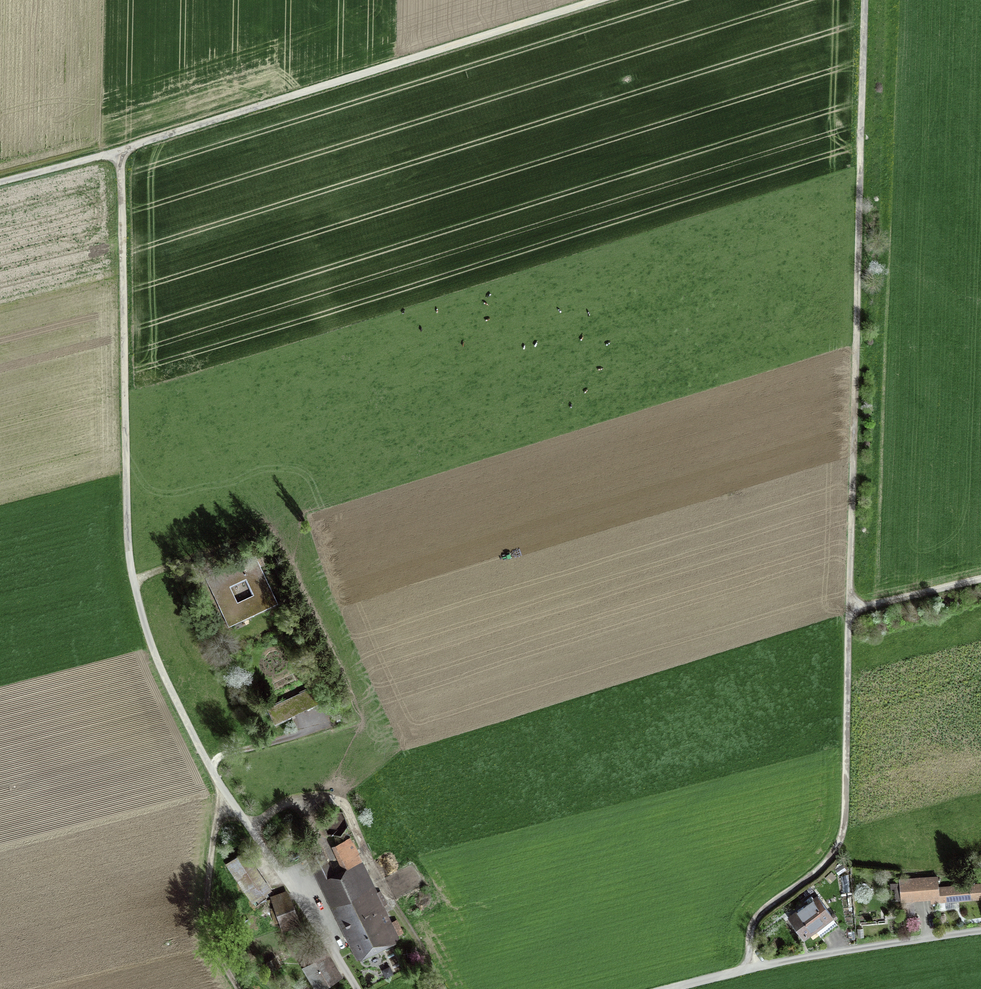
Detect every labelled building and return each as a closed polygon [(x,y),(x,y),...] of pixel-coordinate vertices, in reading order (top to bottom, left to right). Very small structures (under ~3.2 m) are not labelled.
[(254,556),(206,578),(228,627),(277,605),(254,556)] [(312,689),(268,709),(275,726),(320,707),(312,689)] [(351,839),(332,847),(343,871),(320,881),(357,960),(398,941),(351,839)] [(245,852),(225,866),(254,906),(274,892),(245,852)] [(980,900),(980,884),(940,888),(939,877),(900,880),(902,903),(932,900),(932,905),(980,900)] [(269,902),(279,929),(297,922),(287,895),(269,902)] [(835,920),(819,896),(788,916),(804,940),(835,920)] [(299,966),(313,988),(323,988),(340,978),(323,952),(299,966)]
